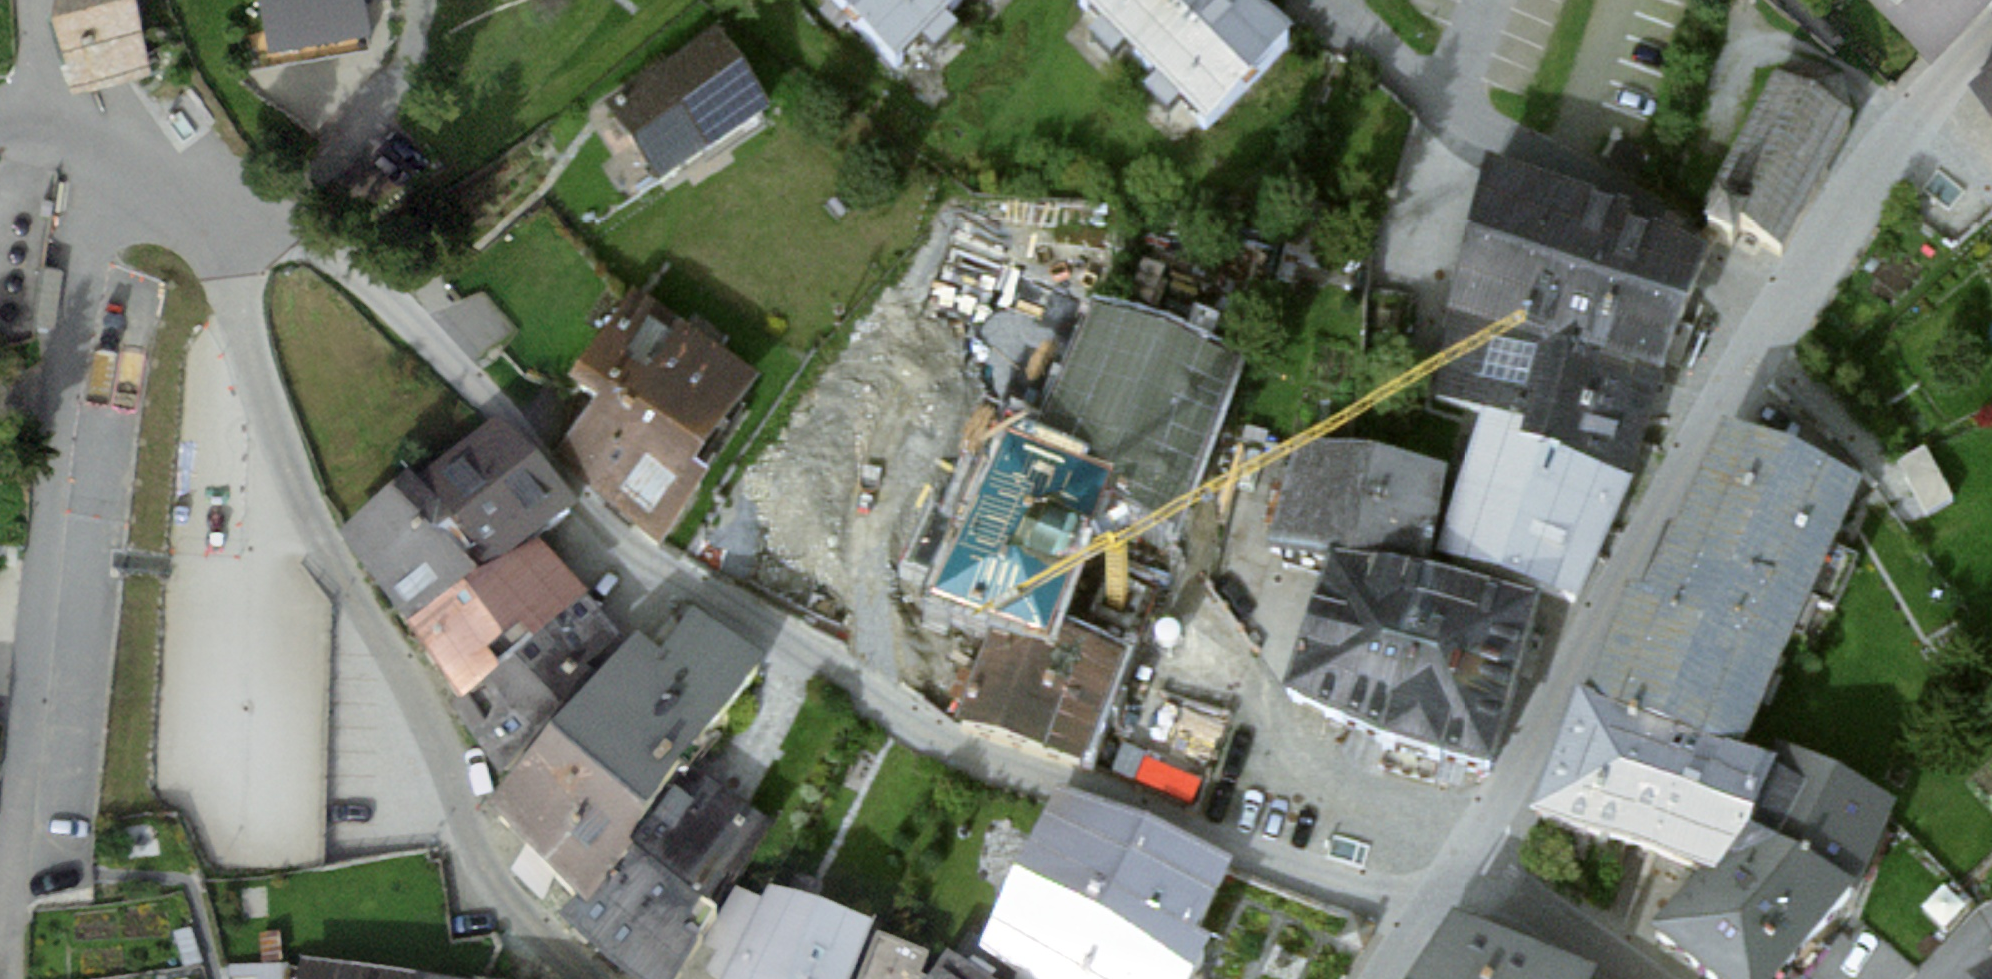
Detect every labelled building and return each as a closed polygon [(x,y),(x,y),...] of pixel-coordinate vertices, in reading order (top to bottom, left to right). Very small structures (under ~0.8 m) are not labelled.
[(137,0),(113,0),(49,18),(76,94),(150,73),(137,0)] [(49,18),(113,0),(53,0),(49,18)] [(271,52),(370,33),(364,3),(379,0),(261,0),(271,52)] [(898,82),(981,0),(817,0),(898,82)] [(1076,17),(1205,146),(1291,62),(1229,0),(1093,0),(1076,17)] [(1990,0),(1866,0),(1931,61),(1990,0)] [(605,112),(659,196),(770,125),(715,41),(605,112)] [(1991,117),(1991,61),(1964,85),(1991,117)] [(1702,223),(1781,267),(1856,132),(1843,97),(1813,80),(1778,88),(1702,223)] [(1489,183),(1461,279),(1555,324),(1672,378),(1708,283),(1489,183)] [(1481,429),(1522,442),(1555,324),(1461,279),(1423,406),(1481,429)] [(565,395),(596,418),(692,489),(760,398),(633,304),(565,395)] [(1672,378),(1555,324),(1522,442),(1517,456),(1634,494),(1672,378)] [(1002,470),(934,638),(992,661),(958,745),(1082,795),(1126,689),(1053,660),(1106,528),(1173,555),(1240,390),(1089,329),(1027,480),(1002,470)] [(707,501),(692,489),(596,418),(555,473),(666,555),(707,501)] [(1481,429),(1441,568),(1581,617),(1634,494),(1517,456),(1522,442),(1481,429)] [(499,436),(416,502),(487,592),(538,557),(575,531),(499,436)] [(1729,449),(1689,525),(1828,585),(1861,513),(1729,449)] [(1452,490),(1297,452),(1269,558),(1328,578),(1287,712),(1383,768),(1494,798),(1541,631),(1428,595),(1452,490)] [(407,641),(487,592),(416,502),(411,495),(341,549),(407,641)] [(1789,670),(1828,585),(1689,525),(1644,614),(1789,670)] [(407,641),(455,722),(588,611),(538,557),(487,592),(407,641)] [(1744,776),(1789,670),(1644,614),(1627,608),(1584,714),(1744,776)] [(620,646),(588,611),(455,722),(490,778),(620,646)] [(641,654),(550,769),(645,858),(694,781),(766,680),(693,627),(663,670),(641,654)] [(1584,714),(1577,712),(1529,835),(1699,898),(1765,783),(1744,776),(1584,714)] [(1649,951),(1684,978),(1803,978),(1857,919),(1898,829),(1776,761),(1765,783),(1699,898),(1649,951)] [(632,876),(645,858),(550,769),(491,835),(585,931),(632,876)] [(645,858),(632,876),(710,938),(773,839),(694,781),(645,858)] [(1060,799),(981,969),(996,978),(1211,978),(1214,974),(1197,967),(1234,881),(1146,829),(1060,799)] [(710,938),(632,876),(585,931),(574,945),(614,978),(686,978),(710,938)] [(873,945),(766,906),(730,978),(860,978),(873,945)] [(1433,978),(1530,978),(1453,945),(1433,978)] [(297,978),(417,978),(419,972),(300,957),(297,978)]
